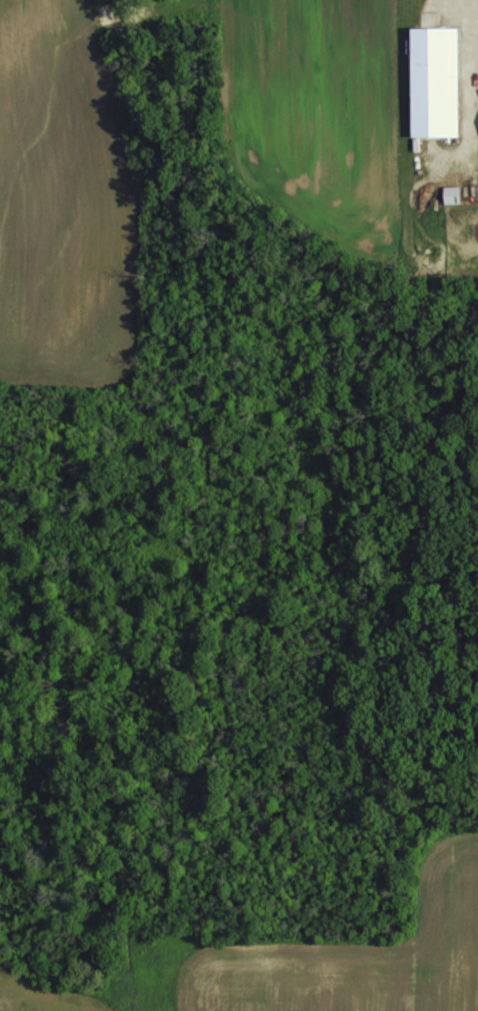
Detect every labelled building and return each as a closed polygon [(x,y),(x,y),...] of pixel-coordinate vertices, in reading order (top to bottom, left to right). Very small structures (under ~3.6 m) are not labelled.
[(411,135),(458,134),(456,25),(410,25),(411,135)] [(442,185),(444,203),(460,201),(458,183),(442,185)]
